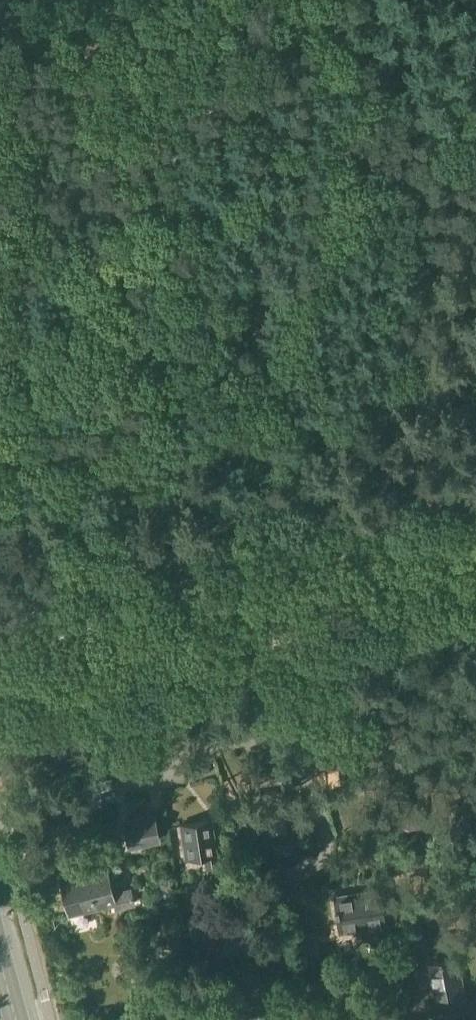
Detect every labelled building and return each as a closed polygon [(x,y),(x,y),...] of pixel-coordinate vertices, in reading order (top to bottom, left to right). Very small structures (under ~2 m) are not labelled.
[(333,798),(329,798),(330,809),(344,808),(343,798),(341,798),(333,798)] [(154,816),(124,823),(129,846),(159,840),(154,816)] [(180,824),(175,825),(182,870),(206,866),(218,864),(215,844),(212,845),(208,819),(180,824)] [(106,867),(60,879),(69,915),(115,903),(116,908),(134,903),(130,889),(113,893),(106,867)] [(383,889),(335,896),(341,935),(389,928),(383,889)] [(456,958),(430,963),(437,1001),(453,998),(455,1008),(470,1005),(464,976),(460,977),(456,958)]
